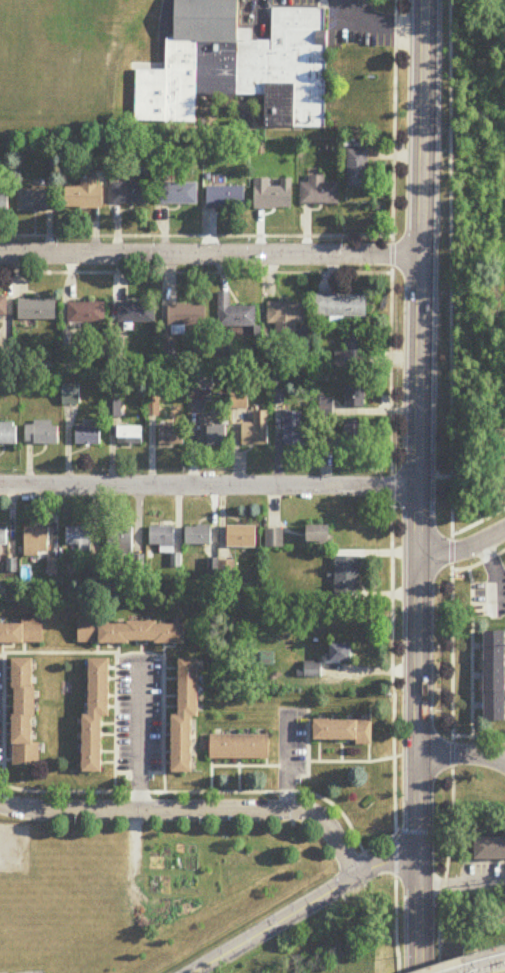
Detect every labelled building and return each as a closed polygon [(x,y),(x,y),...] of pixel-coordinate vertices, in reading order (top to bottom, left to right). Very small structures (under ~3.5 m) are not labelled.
[(273,10),(273,42),(251,42),(251,31),(240,31),(240,0),(176,0),(177,41),(166,41),(166,124),(197,124),(197,98),(266,98),(266,128),(298,128),(298,122),(327,121),(326,10),(273,10)] [(369,189),(369,151),(347,151),(347,189),(369,189)] [(339,206),(339,185),(325,185),(325,177),(309,177),(309,184),(301,184),(301,206),(339,206)] [(65,209),(102,209),(102,179),(81,179),(81,189),(65,189),(65,209)] [(293,180),(281,180),(281,189),(270,189),(270,180),(255,180),(255,210),(293,210),(293,180)] [(149,184),(112,184),(112,206),(149,206),(149,184)] [(160,184),(160,206),(198,206),(198,184),(160,184)] [(207,209),(245,209),(245,188),(207,188),(207,209)] [(55,191),(18,191),(18,212),(55,212),(55,191)] [(9,215),(9,194),(0,194),(0,215),(9,215)] [(218,328),(254,328),(254,308),(231,308),(231,294),(218,294),(218,328)] [(367,296),(316,296),(316,319),(367,319),(367,296)] [(19,321),(56,321),(56,300),(19,300),(19,321)] [(106,303),(64,303),(64,325),(106,325),(106,303)] [(155,324),(155,303),(118,303),(118,324),(155,324)] [(278,334),(297,334),(297,325),(306,325),(306,304),(267,304),(267,325),(278,325),(278,334)] [(206,327),(206,306),(169,306),(169,333),(185,333),(186,327),(206,327)] [(334,353),(334,369),(364,369),(364,334),(345,334),(345,353),(334,353)] [(365,384),(347,384),(347,408),(365,408),(365,384)] [(106,407),(106,417),(120,417),(120,404),(113,404),(113,407),(106,407)] [(270,413),(254,413),(254,426),(243,426),(243,447),(270,447),(270,413)] [(284,413),(284,446),(311,446),(311,427),(303,427),(303,413),(284,413)] [(230,447),(230,427),(211,427),(211,418),(201,418),(201,447),(230,447)] [(59,445),(59,427),(52,427),(52,423),(26,423),(26,445),(59,445)] [(345,458),(366,458),(366,423),(345,423),(345,458)] [(17,446),(17,425),(0,425),(0,446),(17,446)] [(185,446),(185,427),(158,427),(158,446),(185,446)] [(75,445),(100,445),(100,428),(75,428),(75,445)] [(117,428),(117,447),(144,447),(144,428),(117,428)] [(308,546),(333,546),(333,527),(308,527),(308,546)] [(50,528),(24,528),(24,557),(50,557),(50,528)] [(91,554),(91,528),(65,528),(65,547),(78,547),(78,554),(91,554)] [(133,556),(133,528),(108,528),(108,556),(133,556)] [(174,528),(149,528),(149,548),(174,548),(174,528)] [(185,528),(185,547),(212,547),(212,528),(185,528)] [(227,550),(257,550),(257,528),(227,528),(227,550)] [(284,531),(266,531),(266,549),(284,549),(284,531)] [(336,594),(361,594),(361,559),(336,559),(336,594)] [(79,617),(78,644),(186,645),(187,625),(100,624),(100,618),(79,617)] [(0,623),(0,644),(44,644),(43,622),(0,623)] [(486,723),(504,723),(504,634),(487,634),(486,723)] [(353,663),(353,645),(332,645),(332,663),(353,663)] [(37,745),(37,660),(14,660),(15,768),(40,767),(40,745),(37,745)] [(84,716),(85,774),(104,774),(104,718),(111,718),(111,660),(91,660),(91,716),(84,716)] [(175,716),(175,774),(195,774),(195,718),(201,718),(201,661),(181,661),(181,716),(175,716)] [(321,663),(305,663),(305,678),(321,678),(321,663)] [(373,744),(373,722),(316,722),(316,744),(373,744)] [(271,736),(211,736),(211,760),(271,760),(271,736)] [(476,840),(476,862),(504,862),(504,840),(476,840)]
